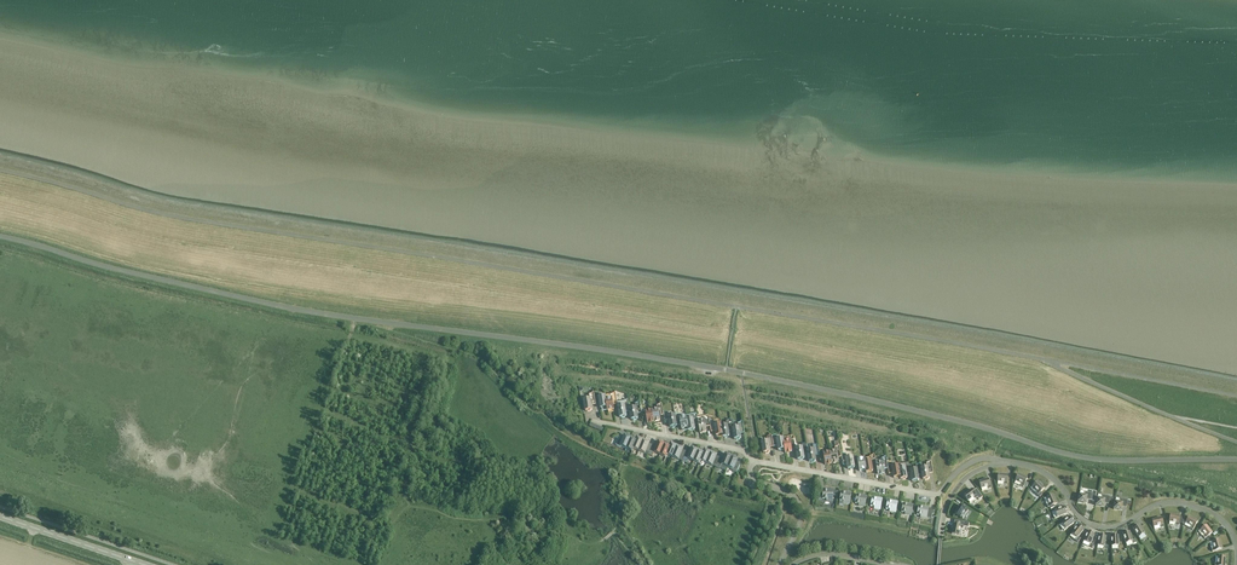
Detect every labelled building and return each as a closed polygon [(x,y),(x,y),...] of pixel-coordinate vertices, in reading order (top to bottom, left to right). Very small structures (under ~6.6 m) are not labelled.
[(584,400),(586,411),(587,411),(588,412),(590,411),(591,410),(592,410),(591,404),(595,403),(594,397),(594,395),(589,395),(590,399),(584,400)] [(601,408),(607,407),(606,400),(605,396),(599,397),(601,408)] [(607,407),(607,411),(614,410),(612,399),(606,400),(607,407)] [(629,409),(631,420),(632,420),(633,420),(636,420),(637,419),(638,419),(637,412),(641,412),(641,411),(640,409),(639,403),(635,404),(636,408),(629,409)] [(624,405),(618,407),(620,418),(621,418),(622,418),(625,418),(625,417),(626,417),(626,412),(630,412),(629,409),(628,404),(624,404),(624,405)] [(660,421),(658,409),(652,411),(654,422),(660,421)] [(654,422),(652,411),(645,412),(647,423),(654,422)] [(676,424),(675,416),(675,415),(668,416),(670,427),(671,427),(672,428),(675,427),(676,426),(677,426),(676,424)] [(688,428),(687,420),(686,417),(680,418),(679,415),(675,416),(676,424),(681,423),(682,430),(688,428)] [(692,415),(686,416),(686,417),(687,420),(688,428),(688,431),(695,430),(694,426),(699,425),(698,422),(697,418),(697,417),(693,417),(692,415)] [(704,417),(697,418),(698,422),(699,425),(700,433),(707,432),(706,428),(710,427),(709,419),(704,420),(704,417)] [(711,430),(715,430),(716,436),(722,435),(721,426),(721,424),(714,425),(713,418),(709,419),(710,427),(711,430)] [(738,424),(731,425),(732,429),(732,428),(734,440),(735,439),(736,440),(739,440),(740,439),(741,438),(739,427),(739,426),(738,424)] [(722,435),(723,437),(724,437),(725,438),(727,438),(728,437),(729,436),(727,425),(721,426),(722,435)] [(617,437),(614,438),(619,440),(616,446),(620,447),(621,446),(626,449),(631,438),(625,436),(624,438),(620,437),(620,438),(617,437)] [(772,437),(772,439),(773,445),(777,444),(778,451),(785,450),(783,442),(784,442),(783,438),(777,440),(776,436),(772,437)] [(773,445),(772,439),(772,437),(767,438),(768,441),(761,442),(763,453),(764,453),(766,454),(768,454),(769,452),(770,452),(769,446),(773,445)] [(636,441),(631,438),(626,449),(632,451),(633,449),(633,448),(637,441),(636,441)] [(638,438),(636,441),(637,441),(633,448),(633,449),(639,451),(643,441),(638,438)] [(646,451),(649,443),(643,441),(639,451),(649,455),(650,453),(646,451)] [(792,452),(790,441),(784,442),(783,442),(785,450),(785,453),(792,452)] [(656,448),(653,446),(650,453),(649,455),(653,457),(654,452),(660,455),(665,445),(659,442),(656,448)] [(671,444),(670,447),(667,455),(673,457),(677,447),(671,444)] [(670,447),(665,445),(660,455),(666,457),(667,455),(670,447)] [(677,447),(673,457),(682,461),(683,459),(686,453),(682,452),(683,449),(677,447)] [(698,451),(692,448),(691,452),(687,450),(686,453),(683,459),(682,461),(686,463),(688,459),(694,461),(698,451)] [(804,459),(802,448),(796,449),(798,460),(799,460),(800,460),(803,460),(803,459),(804,459)] [(705,450),(704,453),(701,461),(706,463),(711,453),(705,450)] [(816,461),(814,450),(807,451),(809,462),(810,462),(811,463),(814,462),(815,461),(816,461)] [(704,453),(698,451),(694,461),(700,464),(701,461),(704,453)] [(836,451),(830,453),(832,464),(838,463),(837,458),(836,451)] [(713,464),(717,455),(711,453),(706,463),(716,467),(717,465),(713,464)] [(830,453),(823,454),(825,465),(832,464),(830,453)] [(717,465),(716,467),(720,469),(726,471),(727,467),(732,457),(726,454),(724,459),(720,458),(717,465)] [(732,457),(727,467),(733,470),(732,471),(736,473),(740,465),(736,464),(738,459),(732,457)] [(846,457),(842,458),(843,466),(847,465),(848,469),(849,469),(850,470),(853,469),(853,468),(855,468),(854,466),(853,458),(852,457),(846,458),(846,457)] [(866,470),(864,462),(865,462),(864,459),(858,460),(857,457),(853,458),(854,466),(858,465),(860,471),(866,470)] [(873,472),(871,460),(865,462),(864,462),(866,470),(866,473),(873,472)] [(882,463),(876,464),(878,475),(884,474),(884,470),(882,463)] [(900,477),(899,468),(898,466),(892,467),(891,463),(887,464),(889,472),(893,472),(894,478),(900,477)] [(922,473),(921,469),(920,465),(916,466),(917,469),(910,470),(912,482),(919,480),(918,474),(922,473)] [(905,467),(899,468),(900,477),(901,479),(902,479),(903,480),(905,480),(906,478),(907,478),(905,467)] [(929,479),(927,467),(921,469),(922,473),(923,480),(924,480),(925,480),(928,480),(928,479),(929,479)] [(1008,475),(998,475),(997,485),(1007,485),(1008,475)] [(1019,475),(1014,484),(1023,488),(1024,486),(1026,482),(1027,479),(1019,475)] [(988,479),(979,482),(982,491),(991,489),(988,479)] [(1044,489),(1038,482),(1031,489),(1037,495),(1041,492),(1044,489)] [(982,497),(976,489),(973,492),(972,490),(964,496),(970,503),(978,498),(979,499),(982,497)] [(838,491),(823,491),(823,499),(827,499),(827,501),(833,501),(833,500),(833,496),(837,496),(838,491)] [(1095,501),(1096,492),(1093,491),(1092,494),(1080,491),(1078,502),(1086,504),(1087,499),(1095,501)] [(841,493),(840,501),(844,502),(843,503),(849,504),(850,503),(850,502),(851,503),(852,499),(851,498),(851,495),(841,493)] [(1057,504),(1053,495),(1044,499),(1048,508),(1050,507),(1054,505),(1057,504)] [(1098,495),(1096,506),(1104,508),(1104,503),(1109,504),(1109,501),(1113,502),(1113,498),(1110,498),(1110,497),(1098,495)] [(854,499),(854,501),(856,501),(855,504),(859,505),(859,506),(865,507),(865,506),(867,497),(857,496),(856,499),(854,499)] [(869,501),(868,504),(871,505),(871,507),(875,508),(874,509),(880,510),(881,509),(882,500),(872,498),(872,502),(869,501)] [(1116,498),(1114,510),(1121,511),(1122,507),(1126,508),(1127,504),(1131,505),(1131,502),(1128,501),(1116,498)] [(885,504),(884,508),(886,508),(886,510),(890,510),(890,512),(896,513),(896,511),(896,512),(898,503),(888,501),(887,505),(885,504)] [(903,504),(902,513),(906,513),(905,515),(911,516),(911,514),(912,514),(914,514),(915,509),(913,509),(913,506),(903,504)] [(959,506),(954,514),(963,519),(968,511),(959,506)] [(1067,509),(1066,506),(1052,512),(1055,519),(1066,514),(1065,510),(1067,509)] [(919,507),(917,515),(921,516),(921,517),(927,519),(927,517),(931,518),(932,510),(929,509),(919,507)] [(1170,515),(1169,525),(1178,526),(1180,517),(1170,515)] [(1072,516),(1059,525),(1064,531),(1074,524),(1072,520),(1074,519),(1072,516)] [(1184,525),(1193,530),(1198,522),(1189,517),(1186,522),(1184,525)] [(1164,528),(1162,518),(1152,520),(1154,530),(1164,528)] [(954,524),(952,534),(961,536),(964,527),(969,528),(970,523),(956,520),(955,525),(954,524)] [(1082,526),(1079,524),(1070,536),(1076,541),(1078,537),(1083,531),(1080,528),(1082,526)] [(1135,526),(1132,527),(1140,540),(1146,536),(1140,526),(1136,528),(1135,526)] [(1212,533),(1206,526),(1199,532),(1205,539),(1206,538),(1209,536),(1212,533)] [(1092,531),(1089,530),(1083,544),(1089,547),(1090,544),(1095,535),(1091,534),(1092,531)] [(1125,531),(1122,532),(1127,546),(1134,544),(1132,541),(1130,532),(1126,533),(1125,531)] [(1103,534),(1100,533),(1097,548),(1104,550),(1106,537),(1102,536),(1103,534)] [(1114,534),(1111,534),(1112,549),(1119,549),(1118,536),(1114,536),(1114,534)] [(1210,543),(1212,552),(1222,549),(1219,540),(1210,543)] [(1216,557),(1215,564),(1225,564),(1225,558),(1216,557)]
